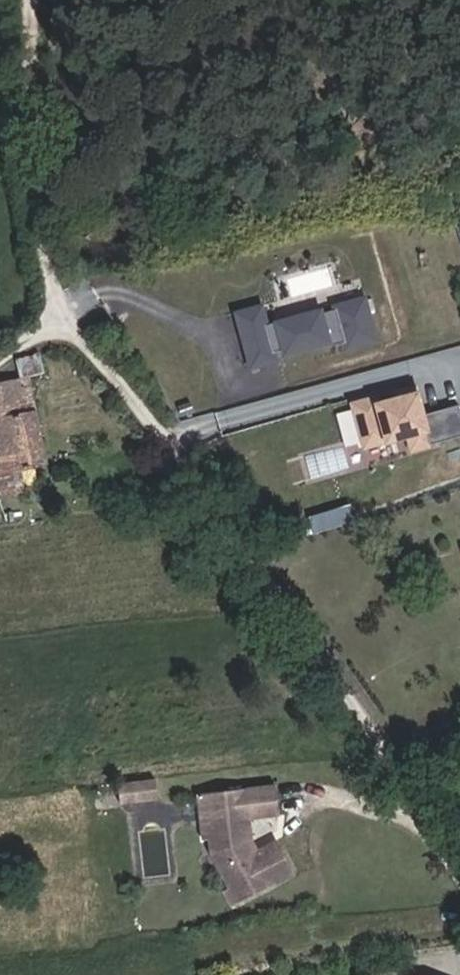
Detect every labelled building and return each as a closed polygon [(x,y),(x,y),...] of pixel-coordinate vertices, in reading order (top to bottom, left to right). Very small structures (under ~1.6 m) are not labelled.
[(333,304),(273,315),(280,355),(377,337),(369,292),(332,298),(333,304)] [(275,362),(264,301),(235,306),(245,367),(275,362)] [(18,358),(23,379),(0,385),(0,498),(19,494),(13,471),(46,463),(26,374),(42,371),(37,354),(18,358)] [(459,436),(459,401),(424,410),(417,384),(349,400),(361,446),(405,435),(408,449),(459,436)] [(338,420),(343,437),(356,433),(351,416),(338,420)] [(372,462),(387,459),(384,443),(369,446),(372,462)] [(156,799),(154,779),(134,782),(136,802),(156,799)] [(136,802),(134,782),(115,784),(118,847),(136,802)] [(273,787),(210,793),(213,820),(204,821),(206,839),(208,854),(226,890),(234,906),(291,876),(274,842),(251,853),(246,844),(250,842),(247,821),(277,817),(273,787)] [(213,820),(210,793),(195,795),(200,840),(206,839),(204,821),(213,820)] [(221,892),(229,908),(234,906),(226,890),(221,892)]
